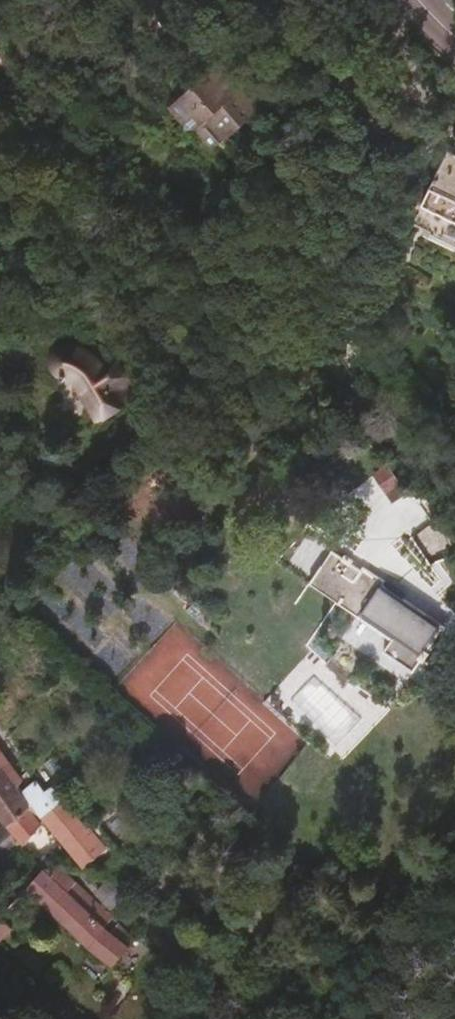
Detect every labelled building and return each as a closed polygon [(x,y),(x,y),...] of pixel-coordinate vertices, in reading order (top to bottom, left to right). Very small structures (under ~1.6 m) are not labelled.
[(255,105),(212,57),(166,101),(182,117),(197,105),(207,116),(194,129),(213,144),(255,105)] [(422,221),(454,237),(454,154),(422,221)] [(90,422),(121,401),(113,388),(119,384),(101,358),(91,364),(82,353),(76,349),(67,346),(59,349),(52,357),(50,368),(56,377),(54,383),(62,382),(90,422)] [(396,484),(379,460),(368,472),(384,494),(396,484)] [(408,493),(389,501),(403,532),(422,524),(408,493)] [(325,595),(353,564),(350,560),(352,557),(345,551),(342,555),(332,546),(304,575),(325,595)] [(359,569),(353,564),(325,595),(330,600),(337,595),(353,610),(347,616),(376,643),(367,651),(394,676),(399,669),(404,670),(410,663),(408,661),(430,636),(376,586),(369,593),(352,577),(359,569)] [(8,828),(31,809),(41,820),(60,801),(52,791),(62,777),(44,756),(26,771),(29,776),(16,789),(11,782),(17,775),(0,753),(0,818),(8,828)] [(2,860),(10,854),(13,858),(25,849),(46,826),(88,870),(106,853),(60,801),(41,820),(31,809),(8,828),(0,834),(0,857),(2,860)] [(10,854),(2,860),(13,873),(21,864),(13,858),(10,854)] [(37,877),(25,891),(111,969),(135,941),(64,874),(59,869),(41,872),(37,877)] [(115,915),(135,893),(112,876),(97,894),(101,899),(100,901),(115,915)] [(11,933),(0,922),(0,946),(11,933)] [(320,1004),(328,1008),(338,993),(330,988),(320,1004)]
